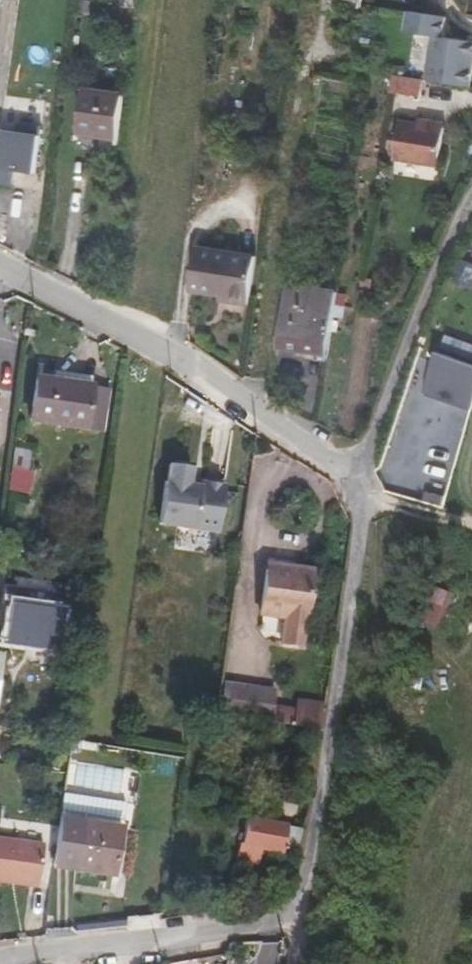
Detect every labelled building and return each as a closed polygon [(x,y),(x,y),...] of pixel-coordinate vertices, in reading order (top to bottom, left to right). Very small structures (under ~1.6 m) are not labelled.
[(406,28),(443,37),(448,16),(411,6),(406,28)] [(470,89),(471,73),(471,44),(432,39),(426,83),(470,89)] [(422,83),(393,79),(391,94),(420,98),(422,83)] [(79,132),(118,137),(124,95),(84,90),(79,132)] [(448,114),(422,110),(421,115),(447,119),(448,114)] [(421,115),(403,112),(399,132),(394,131),(392,140),(398,141),(397,150),(441,157),(447,119),(421,115)] [(15,184),(16,170),(39,172),(42,120),(0,118),(0,183),(15,184)] [(228,296),(228,301),(248,304),(256,254),(198,245),(191,290),(219,295),(228,296)] [(279,344),(330,351),(339,291),(288,284),(279,344)] [(448,332),(442,352),(437,350),(424,391),(471,406),(471,340),(448,332)] [(37,378),(31,419),(105,429),(111,389),(37,378)] [(13,465),(28,468),(31,451),(15,448),(13,465)] [(13,465),(12,465),(8,489),(29,491),(33,469),(28,468),(13,465)] [(168,485),(162,527),(222,535),(228,492),(224,488),(208,486),(203,489),(192,488),(194,470),(172,467),(170,485),(168,485)] [(267,565),(259,615),(282,619),(278,644),(299,648),(311,572),(267,565)] [(446,626),(456,593),(434,586),(423,619),(446,626)] [(63,594),(12,587),(6,639),(57,646),(62,609),(61,609),(63,594)] [(223,682),(218,711),(268,719),(272,690),(223,682)] [(67,694),(63,712),(72,714),(75,695),(67,694)] [(288,723),(302,725),(303,700),(292,698),(288,723)] [(72,769),(68,793),(95,798),(99,779),(82,776),(83,772),(72,769)] [(289,846),(292,823),(250,818),(246,844),(244,844),(242,861),(258,863),(261,847),(288,851),(289,846)] [(86,821),(80,869),(114,874),(121,826),(86,821)] [(301,847),(305,825),(292,823),(289,846),(301,847)] [(0,836),(0,880),(12,881),(13,876),(40,880),(45,843),(0,836)] [(13,876),(12,881),(39,885),(40,880),(13,876)]
